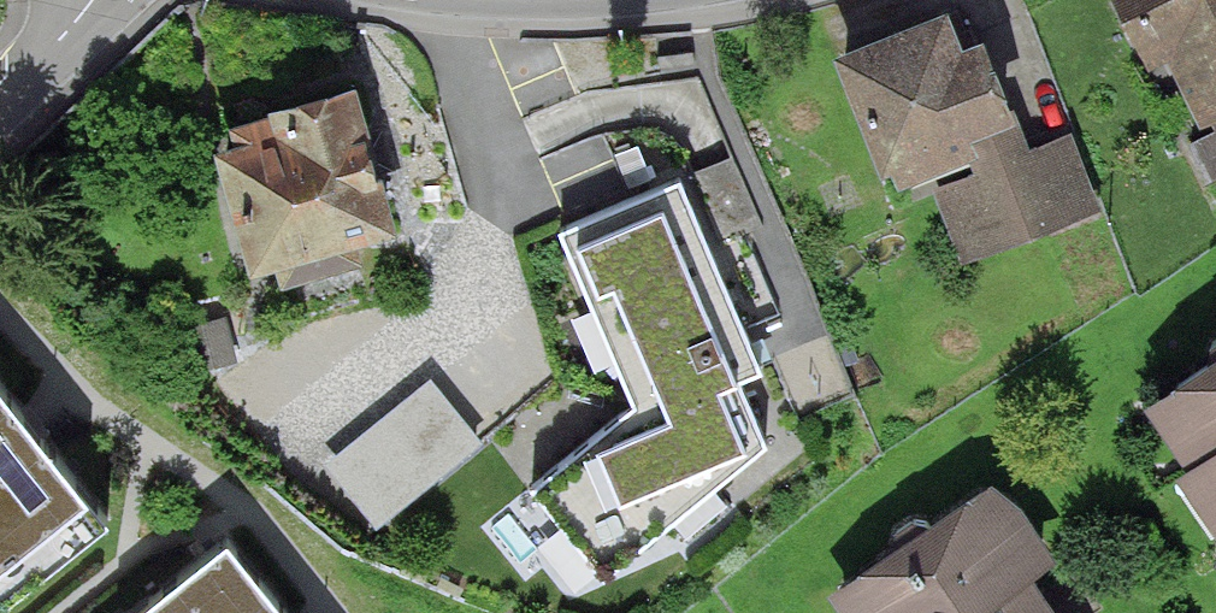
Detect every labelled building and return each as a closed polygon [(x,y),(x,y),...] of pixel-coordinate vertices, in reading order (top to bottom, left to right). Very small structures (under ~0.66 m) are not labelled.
[(1131,54),(1166,39),(1206,132),(1184,142),(1200,180),(1215,173),(1215,0),(1107,0),(1131,54)] [(943,34),(931,2),(831,41),(890,192),(927,178),(960,261),(1079,215),(1046,131),(1014,143),(967,25),(943,34)] [(194,114),(232,261),(267,252),(278,297),(350,279),(340,240),(376,231),(337,77),(194,114)] [(723,155),(554,219),(623,403),(574,422),(509,484),(590,588),(759,449),(734,384),(754,377),(706,250),(752,232),(723,155)] [(179,328),(193,375),(225,366),(212,319),(179,328)] [(1184,454),(1166,466),(1215,545),(1215,323),(1133,376),(1184,454)] [(125,517),(44,417),(0,363),(0,612),(7,612),(125,517)] [(373,523),(467,447),(418,388),(324,464),(373,523)] [(1001,566),(1016,556),(965,477),(816,572),(842,612),(1031,612),(1001,566)] [(129,612),(296,612),(231,532),(129,612)] [(1204,606),(1208,612),(1215,612),(1215,599),(1204,606)]
